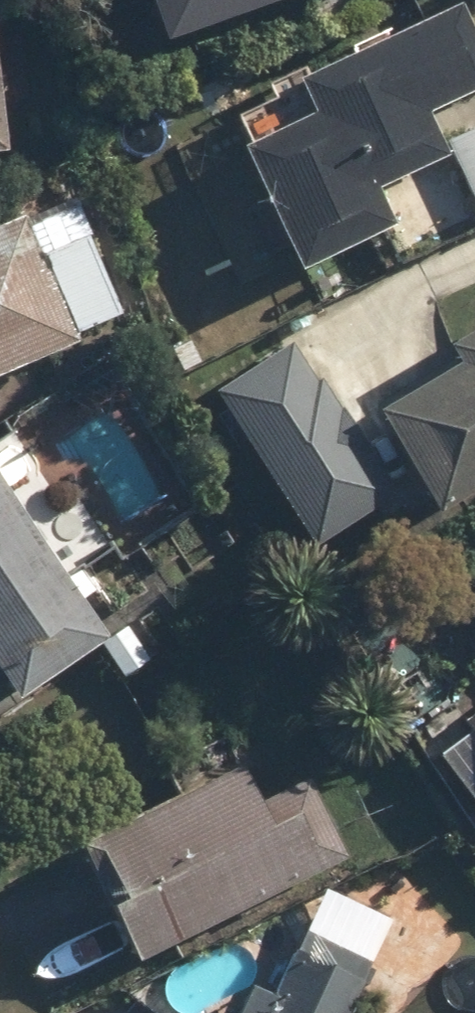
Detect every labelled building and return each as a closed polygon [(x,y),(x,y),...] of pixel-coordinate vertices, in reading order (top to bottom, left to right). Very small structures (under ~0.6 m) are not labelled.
[(145,49),(294,0),(129,0),(145,49)] [(284,85),(300,120),(224,154),(251,213),(224,226),(238,259),(264,248),(280,282),(391,232),(373,192),(443,160),(472,223),(474,221),(474,0),(471,0),(284,85)] [(68,198),(0,227),(0,374),(120,323),(68,198)] [(442,352),(448,362),(363,415),(428,520),(474,491),(474,331),(442,352)] [(0,496),(0,705),(2,709),(98,645),(0,496)] [(417,760),(474,844),(474,714),(417,760)] [(120,968),(340,861),(301,781),(249,807),(233,776),(66,857),(120,968)] [(234,987),(222,1012),(336,1012),(374,929),(307,899),(261,999),(234,987)]
